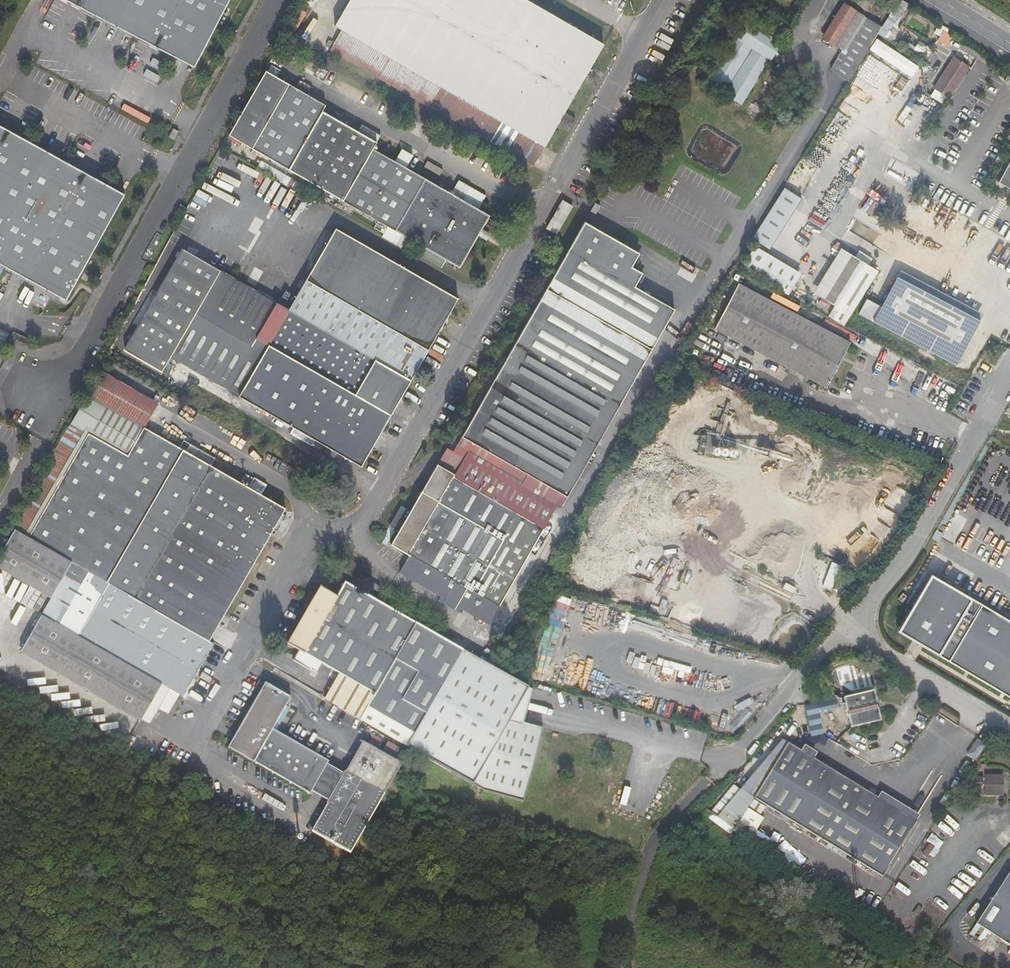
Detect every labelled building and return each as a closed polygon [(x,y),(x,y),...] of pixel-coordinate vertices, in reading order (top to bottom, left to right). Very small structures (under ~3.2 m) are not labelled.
[(195,69),(231,0),(61,0),(195,69)] [(333,36),(341,40),(330,61),(536,178),(559,138),(569,143),(576,132),(566,126),(606,54),(512,0),(354,0),(333,36)] [(880,27),(843,5),(821,40),(840,51),(829,69),(848,81),(880,27)] [(923,38),(934,27),(924,17),(913,29),(923,38)] [(745,21),(706,85),(741,106),(780,42),(745,21)] [(877,37),(870,48),(912,77),(920,66),(877,37)] [(967,70),(952,59),(933,89),(948,99),(967,70)] [(326,107),(268,73),(230,136),(389,228),(384,237),(408,251),(413,242),(462,269),(480,237),(488,241),(491,234),(484,230),(491,217),(482,212),(490,197),(459,180),(451,194),(408,170),(415,156),(403,150),(395,163),(374,150),(382,136),(362,126),(358,133),(323,112),(326,107)] [(124,195),(0,127),(0,265),(67,302),(124,195)] [(999,182),(1009,188),(1009,163),(999,182)] [(753,237),(771,248),(802,197),(784,186),(753,237)] [(396,575),(487,626),(675,310),(634,287),(642,274),(631,267),(639,254),(586,224),(456,451),(448,446),(391,545),(408,555),(396,575)] [(187,250),(126,352),(162,373),(172,358),(328,450),(325,455),(336,462),(339,456),(363,471),(462,303),(340,230),(291,311),(252,287),(187,250)] [(790,292),(802,271),(755,246),(743,266),(790,292)] [(871,256),(858,248),(854,255),(851,253),(844,264),(824,295),(820,301),(834,310),(829,318),(844,326),(852,313),(850,312),(877,268),(867,263),(871,256)] [(824,295),(844,264),(834,257),(814,289),(824,295)] [(897,278),(874,322),(956,365),(980,321),(897,278)] [(739,285),(715,331),(827,389),(851,344),(739,285)] [(4,344),(10,332),(0,327),(0,342),(4,344)] [(102,372),(71,425),(0,556),(0,570),(52,600),(22,653),(150,726),(159,710),(169,715),(180,695),(184,697),(214,645),(210,643),(286,510),(145,429),(160,405),(102,372)] [(213,462),(216,456),(191,444),(188,450),(213,462)] [(255,478),(251,486),(262,492),(266,483),(255,478)] [(833,561),(823,585),(831,589),(841,564),(833,561)] [(859,574),(854,572),(851,581),(856,583),(859,574)] [(930,575),(895,636),(1009,702),(1009,621),(930,575)] [(357,576),(350,587),(359,592),(365,581),(357,576)] [(334,600),(316,590),(286,646),(337,675),(322,701),(470,788),(521,804),(541,729),(522,725),(530,692),(343,585),(334,600)] [(379,596),(376,603),(384,607),(387,601),(379,596)] [(289,700),(262,684),(226,749),(300,792),(307,796),(308,793),(317,798),(327,804),(308,835),(347,859),(399,767),(361,745),(341,777),(332,771),(324,766),(326,763),(270,732),(289,700)] [(848,698),(855,728),(884,721),(877,692),(848,698)] [(837,695),(805,702),(812,736),(825,733),(820,710),(846,705),(845,699),(838,700),(837,695)] [(791,743),(783,738),(745,798),(752,802),(756,798),(791,743)] [(791,743),(756,798),(836,848),(879,797),(791,743)] [(982,777),(982,795),(1000,794),(1000,777),(982,777)] [(884,878),(919,822),(879,797),(836,848),(884,878)] [(754,803),(766,811),(768,808),(756,801),(754,803)] [(754,803),(736,833),(753,843),(767,820),(762,817),(766,811),(754,803)] [(440,815),(438,817),(444,820),(450,811),(443,808),(442,811),(439,810),(437,813),(440,815)] [(978,924),(1009,943),(1009,871),(978,924)]
